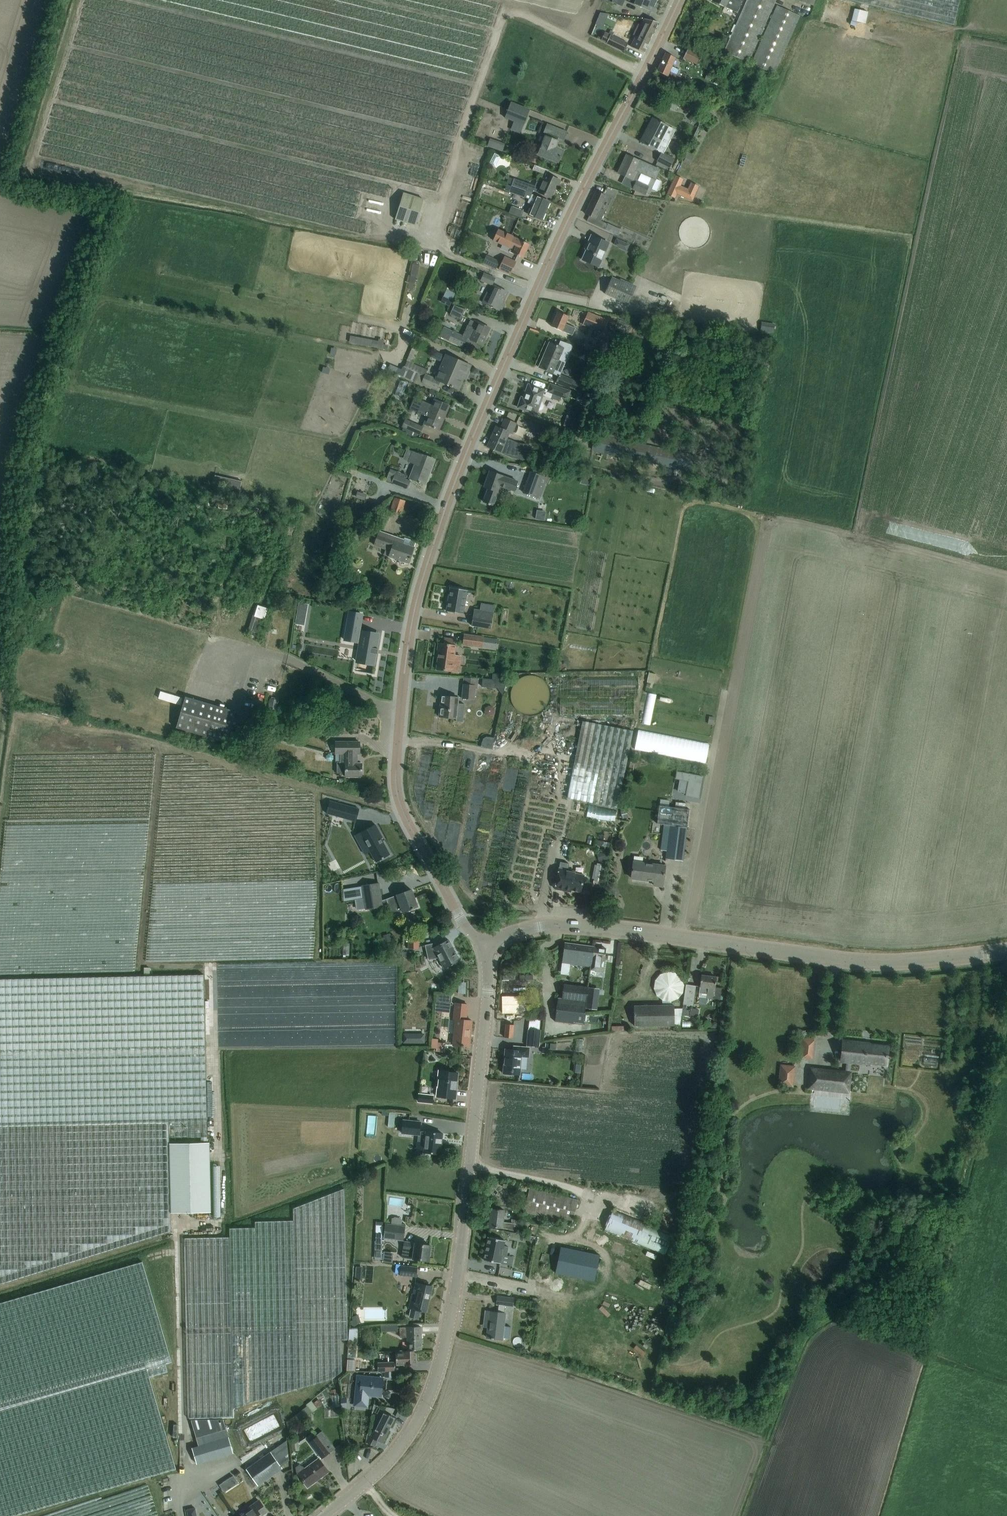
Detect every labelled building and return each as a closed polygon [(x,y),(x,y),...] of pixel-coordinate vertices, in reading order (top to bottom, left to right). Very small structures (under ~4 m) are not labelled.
[(656,2),(652,0),(636,0),(634,4),(654,13),(656,9),(653,7),(656,2)] [(725,7),(730,9),(737,13),(743,0),(714,0),(713,2),(725,7)] [(724,52),(748,62),(776,0),(748,0),(724,52)] [(959,0),(851,0),(953,25),(959,0)] [(776,6),(750,63),(774,74),(800,16),(776,6)] [(647,19),(643,18),(630,46),(634,48),(643,52),(654,29),(658,22),(647,19)] [(604,32),(600,41),(623,52),(624,51),(628,43),(604,32)] [(696,65),(701,56),(688,49),(683,59),(696,65)] [(681,71),(671,66),(675,58),(665,53),(657,71),(667,75),(678,81),(681,76),(679,75),(681,71)] [(742,92),(744,93),(748,94),(751,86),(744,84),(742,92)] [(508,106),(503,119),(523,127),(529,113),(508,106)] [(693,111),(688,117),(693,122),(698,116),(693,111)] [(669,126),(652,118),(645,132),(646,133),(642,142),(661,152),(668,139),(663,136),(669,126)] [(538,154),(558,162),(562,151),(554,148),(558,138),(564,140),(567,132),(553,127),(547,125),(544,133),(546,134),(538,154)] [(490,138),(487,146),(491,148),(502,152),(505,144),(494,140),(490,138)] [(673,161),(674,159),(661,153),(657,161),(672,169),(675,163),(673,161)] [(494,154),(488,164),(495,168),(500,157),(494,154)] [(645,163),(636,159),(627,155),(618,173),(637,182),(634,189),(645,194),(646,193),(649,194),(660,170),(645,163)] [(559,180),(550,176),(546,174),(545,175),(542,184),(536,182),(535,186),(513,179),(511,185),(526,190),(526,189),(533,192),(533,190),(551,198),(559,180)] [(675,175),(666,195),(675,198),(677,194),(692,201),(699,186),(690,182),(687,189),(681,186),(684,179),(675,175)] [(532,194),(533,192),(526,189),(526,190),(511,185),(509,192),(529,199),(527,203),(532,205),(528,214),(541,220),(549,202),(532,194)] [(600,208),(606,196),(596,191),(585,214),(589,216),(587,221),(605,229),(608,224),(600,221),(605,211),(600,208)] [(416,226),(424,199),(403,193),(395,219),(416,226)] [(524,211),(511,206),(508,213),(521,218),(524,211)] [(502,212),(499,218),(505,221),(507,214),(502,212)] [(509,252),(513,253),(514,254),(523,258),(529,244),(520,240),(498,230),(493,240),(505,245),(505,246),(510,248),(509,252)] [(609,243),(600,239),(591,235),(588,243),(589,244),(582,260),(598,267),(609,243)] [(616,238),(613,244),(620,247),(619,248),(626,251),(627,250),(629,244),(616,238)] [(510,275),(516,262),(504,256),(498,269),(510,275)] [(495,278),(484,273),(480,280),(492,286),(495,278)] [(628,304),(635,287),(612,277),(605,294),(628,304)] [(507,292),(498,288),(495,286),(491,294),(487,293),(482,302),(499,310),(507,292)] [(673,292),(670,300),(677,304),(681,296),(673,292)] [(465,309),(453,306),(449,315),(460,320),(465,309)] [(568,316),(567,316),(558,312),(551,326),(572,335),(575,328),(565,324),(568,316)] [(595,330),(600,317),(588,313),(583,325),(595,330)] [(604,341),(613,319),(602,314),(593,337),(604,341)] [(490,328),(481,324),(475,321),(472,326),(468,325),(462,336),(443,327),(439,336),(463,347),(467,338),(470,339),(482,345),(490,328)] [(569,344),(578,346),(579,340),(570,338),(569,344)] [(564,348),(558,346),(549,342),(543,357),(545,358),(541,368),(539,367),(553,373),(564,348)] [(584,353),(584,362),(594,362),(594,353),(584,353)] [(468,364),(459,360),(445,354),(435,378),(425,374),(422,382),(436,389),(440,381),(450,386),(450,387),(451,387),(452,386),(459,390),(463,379),(462,378),(468,364)] [(407,367),(404,375),(415,380),(418,372),(407,367)] [(569,388),(572,380),(559,375),(556,382),(569,388)] [(521,397),(518,407),(536,414),(537,410),(540,410),(542,409),(543,407),(543,405),(542,403),(540,401),(542,395),(559,401),(561,396),(567,398),(570,391),(550,384),(548,391),(528,384),(523,398),(521,397)] [(450,406),(440,402),(434,399),(429,410),(419,405),(416,412),(426,416),(424,423),(432,427),(432,428),(434,429),(434,428),(439,430),(439,429),(444,416),(445,417),(450,406)] [(570,433),(575,419),(567,416),(563,427),(565,427),(564,431),(570,433)] [(516,423),(514,422),(505,418),(501,428),(496,426),(486,446),(496,450),(501,453),(512,457),(524,459),(527,444),(518,443),(514,441),(515,439),(511,437),(510,439),(509,439),(507,438),(510,432),(512,433),(516,423)] [(405,419),(402,426),(406,428),(404,432),(415,437),(417,433),(419,434),(422,427),(405,419)] [(692,454),(595,432),(591,451),(674,469),(680,470),(688,472),(692,454)] [(434,459),(425,456),(419,453),(419,454),(412,451),(408,461),(415,464),(410,478),(418,481),(418,482),(419,483),(420,482),(425,484),(425,483),(424,483),(428,472),(430,472),(434,459)] [(406,475),(390,469),(386,480),(406,488),(409,481),(405,479),(406,475)] [(488,488),(483,501),(495,505),(500,493),(497,491),(499,486),(509,489),(514,491),(517,481),(502,476),(502,475),(500,474),(490,471),(484,487),(488,488)] [(540,498),(547,478),(531,472),(523,493),(540,498)] [(405,501),(395,498),(390,511),(400,514),(405,501)] [(552,517),(554,508),(545,506),(543,515),(552,517)] [(404,540),(378,531),(373,545),(389,551),(388,556),(409,563),(416,541),(404,537),(404,540)] [(373,583),(362,579),(360,584),(371,588),(373,583)] [(467,590),(450,587),(446,611),(463,614),(467,590)] [(493,613),(474,610),(472,625),(491,628),(493,613)] [(344,639),(359,642),(356,661),(374,664),(376,654),(377,654),(378,648),(377,648),(379,635),(359,631),(362,614),(349,612),(344,639)] [(482,647),(484,637),(464,634),(463,644),(482,647)] [(438,654),(436,669),(452,671),(453,664),(459,664),(460,655),(454,655),(455,645),(453,644),(453,639),(444,638),(443,643),(438,642),(437,654),(438,654)] [(309,655),(328,661),(332,649),(313,643),(309,655)] [(332,664),(342,666),(344,656),(335,653),(332,664)] [(503,695),(507,673),(492,674),(492,679),(482,678),(482,687),(497,688),(503,695)] [(256,680),(279,684),(280,680),(257,676),(256,680)] [(463,686),(462,698),(474,699),(476,687),(463,686)] [(276,702),(282,704),(284,697),(279,695),(276,702)] [(226,742),(235,711),(185,696),(176,728),(226,742)] [(458,697),(452,697),(442,696),(441,706),(440,706),(439,716),(449,717),(456,718),(458,697)] [(582,721),(567,797),(618,807),(633,731),(582,721)] [(340,757),(356,758),(356,753),(359,753),(359,742),(335,742),(335,753),(340,753),(340,757)] [(356,763),(356,758),(340,757),(340,762),(337,762),(337,773),(345,773),(345,776),(351,776),(361,776),(361,763),(356,763)] [(677,771),(675,778),(680,779),(678,791),(686,792),(685,795),(698,798),(702,776),(677,771)] [(330,801),(326,813),(354,821),(354,820),(357,809),(357,808),(330,801)] [(382,837),(375,824),(354,835),(359,844),(364,841),(376,862),(390,854),(381,838),(382,837)] [(685,837),(687,827),(664,824),(660,850),(667,850),(666,858),(682,860),(684,850),(685,837)] [(607,850),(597,853),(599,861),(609,858),(607,850)] [(569,863),(560,862),(555,889),(564,890),(564,888),(581,892),(584,875),(567,872),(569,863)] [(665,866),(655,865),(633,862),(631,878),(654,881),(653,885),(662,886),(665,866)] [(378,883),(361,886),(365,910),(383,907),(378,883)] [(396,895),(386,898),(392,915),(402,912),(411,909),(413,909),(413,908),(417,906),(411,889),(402,893),(396,895)] [(419,935),(408,935),(408,949),(418,949),(419,935)] [(436,946),(435,943),(425,945),(428,959),(438,956),(444,968),(459,960),(448,939),(436,946)] [(592,962),(594,947),(585,945),(579,945),(579,946),(576,945),(576,944),(565,943),(561,971),(569,972),(570,963),(583,965),(591,966),(592,962)] [(606,948),(594,947),(592,962),(591,966),(590,970),(603,972),(604,964),(606,948)] [(662,1005),(670,1004),(670,1002),(677,999),(682,993),(684,985),(681,977),(675,973),(667,971),(659,975),(655,980),(653,988),(657,995),(662,1000),(662,1005)] [(205,1048),(203,973),(0,978),(0,1284),(171,1231),(171,1212),(211,1211),(209,1142),(169,1143),(169,1138),(207,1137),(205,1048)] [(715,987),(716,977),(701,975),(700,986),(699,993),(700,993),(699,997),(720,999),(721,988),(715,987)] [(587,996),(588,987),(563,984),(562,998),(558,997),(555,1021),(583,1025),(587,996)] [(680,1024),(680,1025),(681,1017),(688,1018),(689,1010),(686,1009),(687,1004),(693,1005),(696,985),(686,984),(683,1008),(682,1008),(680,1024)] [(596,1009),(599,989),(589,988),(586,1007),(596,1009)] [(451,995),(437,994),(436,1001),(451,1003),(451,995)] [(467,1004),(457,1003),(455,1003),(454,1019),(456,1019),(453,1044),(459,1045),(469,1046),(471,1020),(466,1020),(467,1004)] [(517,1016),(517,1003),(503,1003),(503,1016),(517,1016)] [(680,1024),(682,1008),(674,1008),(674,1005),(670,1005),(670,1004),(662,1005),(634,1006),(634,1025),(674,1025),(680,1025),(680,1024)] [(539,1030),(540,1019),(529,1020),(528,1029),(526,1045),(539,1046),(541,1030),(539,1030)] [(512,1038),(513,1025),(506,1024),(504,1037),(512,1038)] [(815,1036),(801,1035),(799,1056),(813,1058),(815,1036)] [(444,1052),(444,1048),(444,1043),(438,1043),(438,1039),(432,1038),(431,1048),(437,1049),(436,1051),(444,1052)] [(850,1062),(886,1066),(888,1046),(862,1043),(862,1042),(843,1040),(840,1061),(846,1062),(845,1072),(811,1068),(808,1089),(849,1093),(852,1070),(849,1070),(850,1062)] [(503,1073),(520,1075),(521,1056),(528,1057),(529,1047),(514,1046),(513,1049),(505,1049),(503,1073)] [(796,1065),(781,1063),(778,1084),(793,1086),(796,1065)] [(457,1072),(447,1071),(440,1071),(437,1096),(454,1098),(457,1072)] [(433,1096),(426,1095),(418,1094),(417,1101),(432,1103),(433,1096)] [(442,1133),(432,1132),(426,1131),(419,1131),(420,1121),(403,1120),(402,1132),(418,1134),(418,1137),(425,1138),(424,1151),(431,1152),(431,1153),(440,1154),(442,1133)] [(578,1199),(539,1190),(529,1188),(524,1211),(572,1223),(578,1199)] [(184,1238),(188,1418),(233,1417),(233,1409),(331,1379),(342,1371),(341,1340),(347,1340),(343,1189),(293,1208),(294,1220),(255,1222),(255,1228),(229,1229),(229,1237),(184,1238)] [(508,1229),(516,1230),(517,1228),(526,1230),(528,1222),(516,1220),(515,1223),(503,1222),(504,1210),(501,1209),(491,1208),(489,1226),(501,1227),(501,1228),(508,1229)] [(664,1255),(673,1234),(612,1209),(603,1230),(664,1255)] [(405,1220),(407,1214),(399,1212),(398,1218),(405,1220)] [(403,1240),(404,1226),(386,1224),(384,1237),(403,1240)] [(488,1237),(483,1259),(500,1263),(502,1254),(507,1255),(508,1247),(503,1246),(505,1240),(488,1237)] [(615,1240),(613,1244),(629,1252),(631,1248),(615,1240)] [(430,1246),(404,1241),(402,1257),(428,1261),(430,1246)] [(566,1251),(560,1278),(600,1287),(606,1261),(566,1251)] [(146,1479),(175,1470),(149,1380),(167,1374),(165,1368),(171,1366),(142,1266),(0,1308),(0,1515),(16,1515),(146,1479)] [(416,1277),(417,1267),(401,1266),(400,1275),(416,1277)] [(524,1273),(511,1271),(510,1279),(522,1282),(524,1273)] [(432,1286),(422,1284),(417,1283),(416,1289),(418,1289),(417,1295),(411,1293),(411,1294),(412,1294),(408,1308),(411,1309),(409,1316),(418,1318),(419,1311),(421,1312),(422,1311),(426,1312),(432,1286)] [(513,1298),(507,1297),(497,1296),(496,1304),(498,1304),(498,1312),(485,1311),(484,1322),(489,1323),(489,1327),(488,1327),(487,1337),(491,1338),(491,1339),(493,1339),(494,1338),(502,1339),(505,1313),(504,1313),(505,1305),(512,1306),(513,1298)] [(421,1327),(411,1327),(400,1327),(400,1336),(407,1336),(406,1349),(411,1349),(421,1349),(421,1327)] [(349,1329),(348,1340),(357,1340),(358,1329),(349,1329)] [(416,1365),(415,1350),(395,1351),(396,1364),(404,1364),(404,1365),(416,1365)] [(362,1368),(363,1355),(354,1354),(354,1368),(362,1368)] [(394,1370),(394,1362),(377,1363),(378,1371),(394,1370)] [(355,1405),(366,1406),(367,1393),(370,1393),(370,1395),(381,1396),(383,1379),(358,1376),(355,1405)] [(318,1408),(323,1405),(320,1397),(314,1400),(318,1408)] [(307,1405),(288,1421),(292,1427),(312,1412),(307,1405)] [(394,1417),(383,1412),(371,1436),(369,1435),(366,1442),(374,1446),(378,1440),(382,1442),(388,1430),(387,1430),(389,1426),(390,1427),(394,1417)] [(191,1420),(198,1446),(191,1447),(196,1464),(232,1453),(223,1419),(191,1420)] [(316,1435),(317,1436),(309,1442),(321,1458),(329,1453),(336,1448),(322,1430),(316,1435)] [(252,1478),(257,1485),(282,1468),(281,1466),(289,1460),(286,1440),(246,1469),(252,1478)] [(328,1471),(322,1463),(319,1458),(305,1468),(303,1466),(299,1464),(296,1467),(296,1471),(297,1473),(307,1487),(328,1471)] [(261,1515),(267,1511),(261,1503),(260,1503),(259,1500),(248,1508),(250,1510),(242,1515),(261,1515)]
